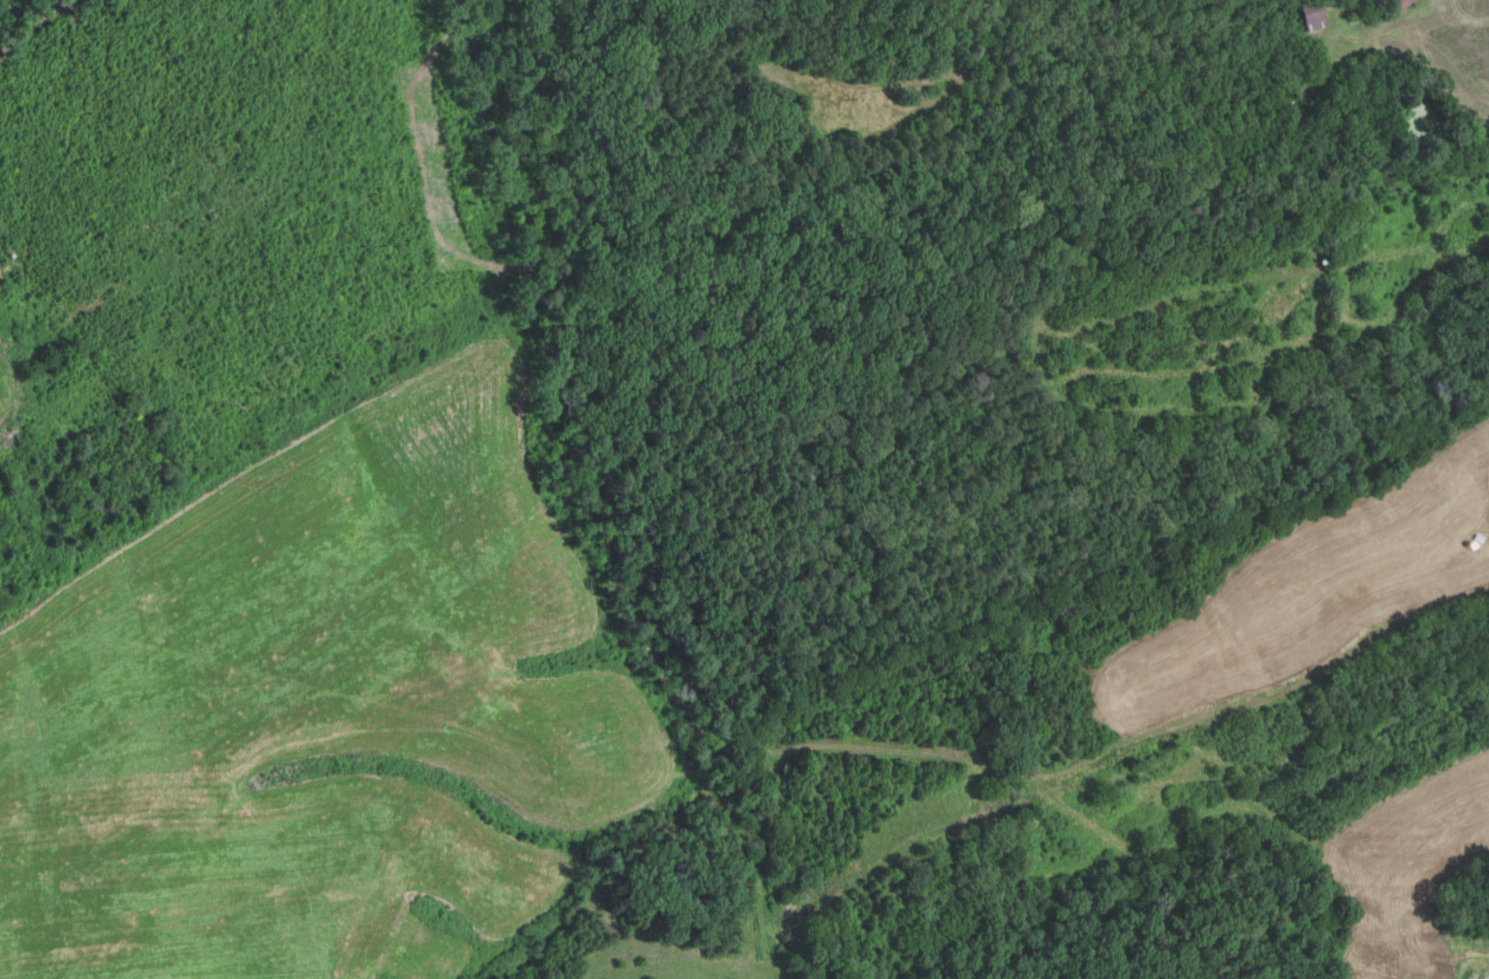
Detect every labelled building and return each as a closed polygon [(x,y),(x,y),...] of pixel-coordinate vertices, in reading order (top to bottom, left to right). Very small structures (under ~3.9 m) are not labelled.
[(1295,4),(1309,0),(1317,0),(1324,27),(1303,33),(1295,4)] [(1387,12),(1383,0),(1412,0),(1413,3),(1387,12)] [(1473,539),(1477,534),(1482,538),(1478,543),(1473,539)]
